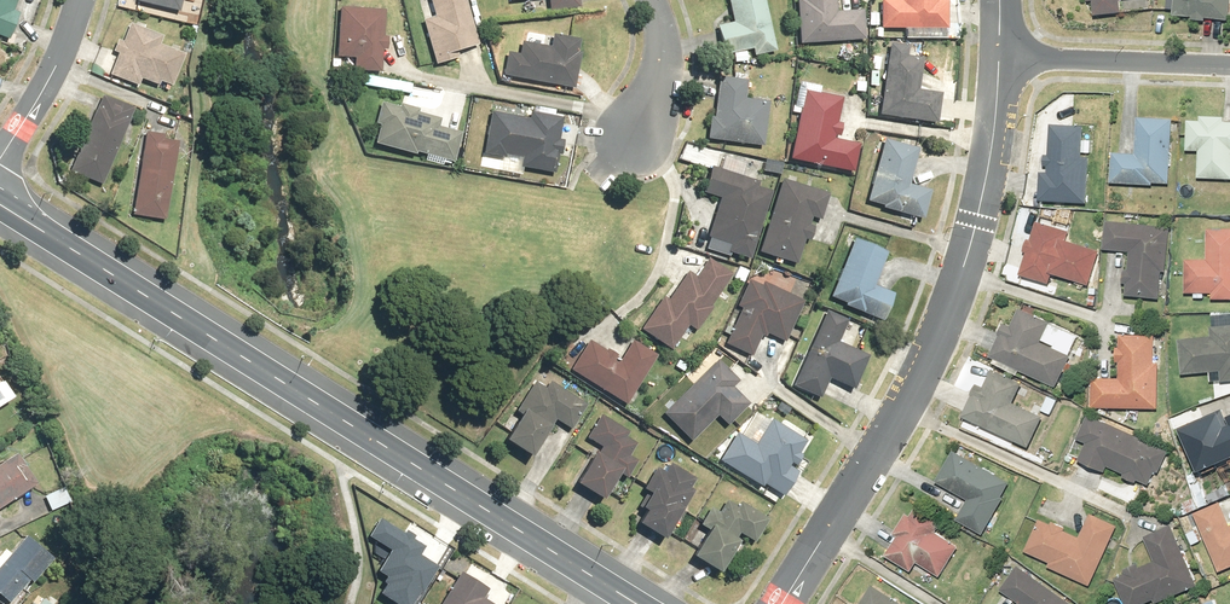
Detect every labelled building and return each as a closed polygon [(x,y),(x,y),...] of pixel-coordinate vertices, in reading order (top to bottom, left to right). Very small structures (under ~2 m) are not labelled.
[(10,38),(19,13),(14,11),(18,0),(0,0),(0,34),(10,38)] [(181,0),(136,0),(136,1),(179,11),(181,0)] [(467,0),(429,0),(433,13),(421,16),(433,61),(459,54),(457,48),(478,43),(467,0)] [(548,8),(580,5),(579,0),(547,0),(548,8)] [(765,0),(729,0),(734,20),(716,23),(723,54),(753,47),(755,52),(776,47),(765,0)] [(798,41),(865,37),(864,7),(836,9),(836,0),(796,0),(798,41)] [(879,26),(947,26),(948,0),(880,0),(879,26)] [(1088,1),(1093,0),(1095,15),(1122,12),(1121,0),(1087,0),(1088,1)] [(1173,16),(1192,18),(1192,20),(1205,21),(1205,19),(1229,20),(1229,13),(1229,0),(1174,0),(1173,16)] [(383,7),(339,5),(337,55),(354,55),(353,70),(381,71),(382,47),(387,47),(388,34),(382,34),(383,7)] [(164,33),(129,20),(122,39),(116,37),(111,49),(117,52),(110,72),(139,82),(141,77),(159,83),(161,78),(172,82),(184,50),(161,42),(164,33)] [(506,49),(502,71),(574,86),(582,50),(576,49),(579,37),(553,32),(551,45),(522,39),(519,51),(506,49)] [(910,44),(890,41),(879,113),(936,122),(941,90),(919,87),(924,55),(908,53),(910,44)] [(748,77),(719,74),(714,115),(709,114),(707,135),(765,142),(770,99),(745,96),(748,77)] [(843,95),(804,87),(789,156),(854,170),(861,142),(834,136),(835,133),(839,134),(842,121),(838,120),(843,95)] [(102,182),(132,104),(100,92),(70,170),(102,182)] [(378,120),(373,139),(415,151),(416,149),(455,160),(464,131),(437,123),(440,115),(418,108),(419,104),(398,98),(397,103),(378,97),(372,118),(378,120)] [(530,115),(491,108),(482,152),(506,156),(506,152),(521,155),(519,165),(556,172),(562,137),(558,136),(562,115),(531,109),(530,115)] [(1200,175),(1229,176),(1229,119),(1226,118),(1226,114),(1201,114),(1201,118),(1190,117),(1189,148),(1201,148),(1200,175)] [(1171,182),(1174,117),(1139,115),(1137,151),(1113,150),(1112,181),(1155,183),(1155,181),(1171,182)] [(1083,155),(1085,124),(1052,123),(1051,153),(1047,153),(1047,163),(1050,163),(1050,170),(1043,170),(1042,199),(1089,201),(1090,155),(1083,155)] [(163,132),(145,129),(131,212),(164,218),(177,138),(162,135),(163,132)] [(920,146),(885,136),(867,199),(883,203),(882,207),(922,219),(931,188),(910,182),(920,146)] [(765,157),(763,169),(781,172),(782,160),(765,157)] [(750,256),(771,189),(758,185),(760,180),(709,164),(701,189),(721,195),(704,247),(729,255),(730,249),(750,256)] [(830,191),(782,176),(759,250),(798,262),(806,237),(809,238),(813,224),(810,223),(813,215),(821,218),(830,191)] [(1071,229),(1038,218),(1032,237),(1030,236),(1025,249),(1027,250),(1020,272),(1051,283),(1055,272),(1090,283),(1101,249),(1068,238),(1071,229)] [(1173,225),(1109,218),(1105,247),(1130,250),(1128,267),(1124,266),(1123,281),(1127,282),(1126,293),(1161,297),(1164,270),(1168,270),(1173,225)] [(1187,257),(1188,291),(1214,291),(1214,299),(1229,298),(1229,225),(1208,225),(1208,257),(1187,257)] [(887,250),(854,236),(830,295),(884,317),(895,292),(874,283),(887,250)] [(696,328),(731,273),(707,257),(696,274),(687,269),(669,298),(663,294),(641,329),(672,348),(688,323),(696,328)] [(750,268),(738,262),(733,275),(744,280),(750,268)] [(784,339),(803,298),(763,280),(761,284),(749,278),(737,304),(742,307),(725,342),(751,354),(761,332),(765,334),(767,331),(784,339)] [(1065,361),(1076,336),(1018,310),(1010,327),(1002,323),(988,356),(993,358),(991,362),(1016,373),(1018,369),(1054,386),(1061,371),(1067,374),(1071,364),(1065,361)] [(845,320),(825,311),(791,386),(816,397),(825,378),(850,390),(865,357),(834,343),(845,320)] [(1210,314),(1211,336),(1178,338),(1180,372),(1210,371),(1210,379),(1229,378),(1229,314),(1210,314)] [(1152,365),(1153,336),(1120,335),(1119,347),(1115,347),(1115,363),(1119,363),(1119,377),(1091,377),(1090,406),(1156,408),(1157,365),(1152,365)] [(585,340),(567,370),(624,405),(654,357),(630,341),(618,360),(585,340)] [(660,414),(687,442),(715,415),(724,425),(746,404),(729,387),(735,382),(715,361),(660,414)] [(975,384),(960,415),(1027,447),(1041,417),(1010,403),(1019,384),(991,370),(982,387),(975,384)] [(542,390),(532,384),(513,412),(516,414),(498,440),(522,458),(549,419),(565,430),(583,405),(548,381),(542,390)] [(20,397),(9,382),(0,388),(0,387),(0,411),(20,397)] [(1182,439),(1196,470),(1219,460),(1221,467),(1229,463),(1229,425),(1228,426),(1221,410),(1190,424),(1195,433),(1182,439)] [(570,485),(596,500),(612,473),(623,479),(634,461),(627,456),(634,444),(623,438),(626,433),(598,415),(584,438),(599,447),(593,456),(589,454),(570,485)] [(1166,451),(1087,416),(1076,438),(1085,443),(1078,459),(1103,470),(1105,465),(1123,474),(1122,477),(1133,482),(1136,478),(1146,483),(1152,469),(1157,471),(1166,451)] [(734,433),(716,461),(755,486),(758,482),(778,495),(794,470),(789,467),(805,442),(771,421),(755,446),(734,433)] [(950,451),(935,482),(966,497),(955,519),(981,533),(1007,481),(950,451)] [(0,467),(0,510),(41,483),(21,453),(0,467)] [(664,472),(654,466),(638,490),(644,494),(634,509),(639,512),(631,524),(656,541),(690,491),(687,488),(692,480),(668,465),(664,472)] [(1194,494),(1181,500),(1186,512),(1199,507),(1194,494)] [(1193,513),(1196,522),(1184,527),(1191,541),(1203,536),(1217,570),(1229,565),(1229,498),(1193,513)] [(749,541),(763,519),(738,504),(736,507),(726,500),(717,515),(708,509),(698,526),(703,528),(686,557),(711,573),(736,533),(749,541)] [(904,514),(892,532),(896,535),(884,555),(908,571),(914,561),(937,576),(956,546),(933,532),(940,521),(915,505),(908,517),(904,514)] [(1039,519),(1024,550),(1048,561),(1046,566),(1087,585),(1114,525),(1090,514),(1079,538),(1039,519)] [(380,591),(401,603),(410,603),(419,590),(422,592),(439,564),(420,553),(426,543),(382,516),(372,532),(393,545),(378,569),(389,576),(380,591)] [(1134,566),(1124,571),(1125,572),(1113,578),(1125,603),(1139,603),(1152,598),(1154,603),(1195,585),(1169,525),(1142,536),(1153,560),(1135,568),(1134,566)] [(32,533),(14,553),(9,549),(0,560),(0,586),(16,600),(56,554),(32,533)] [(1069,603),(1016,566),(999,590),(1020,603),(1068,603),(1069,603)] [(486,597),(491,589),(464,572),(445,603),(498,603),(486,597)] [(870,586),(859,603),(900,603),(870,586)]
